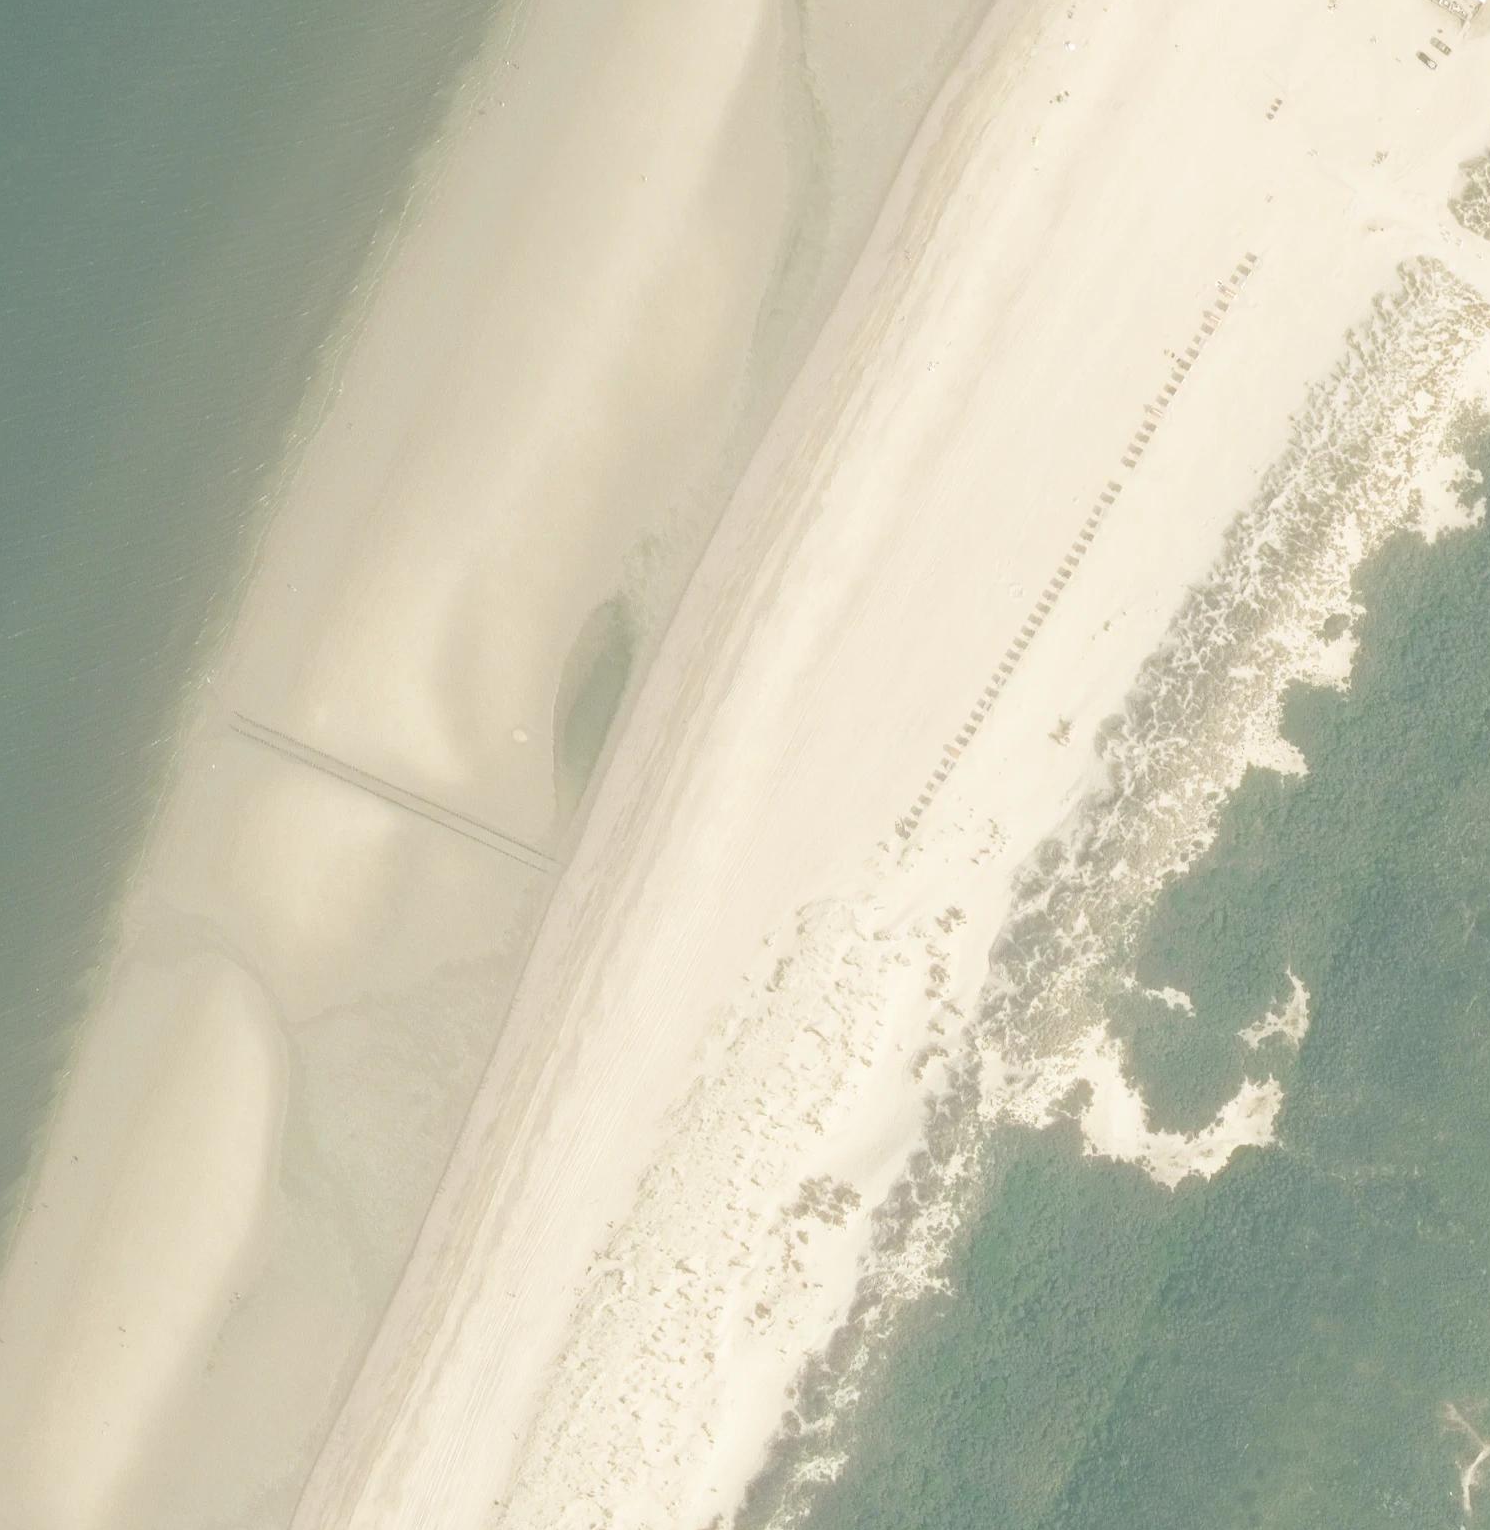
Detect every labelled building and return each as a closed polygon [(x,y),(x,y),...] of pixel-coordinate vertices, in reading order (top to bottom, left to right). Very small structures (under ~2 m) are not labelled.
[(1482,10),(1487,0),(1466,0),(1482,10)]
